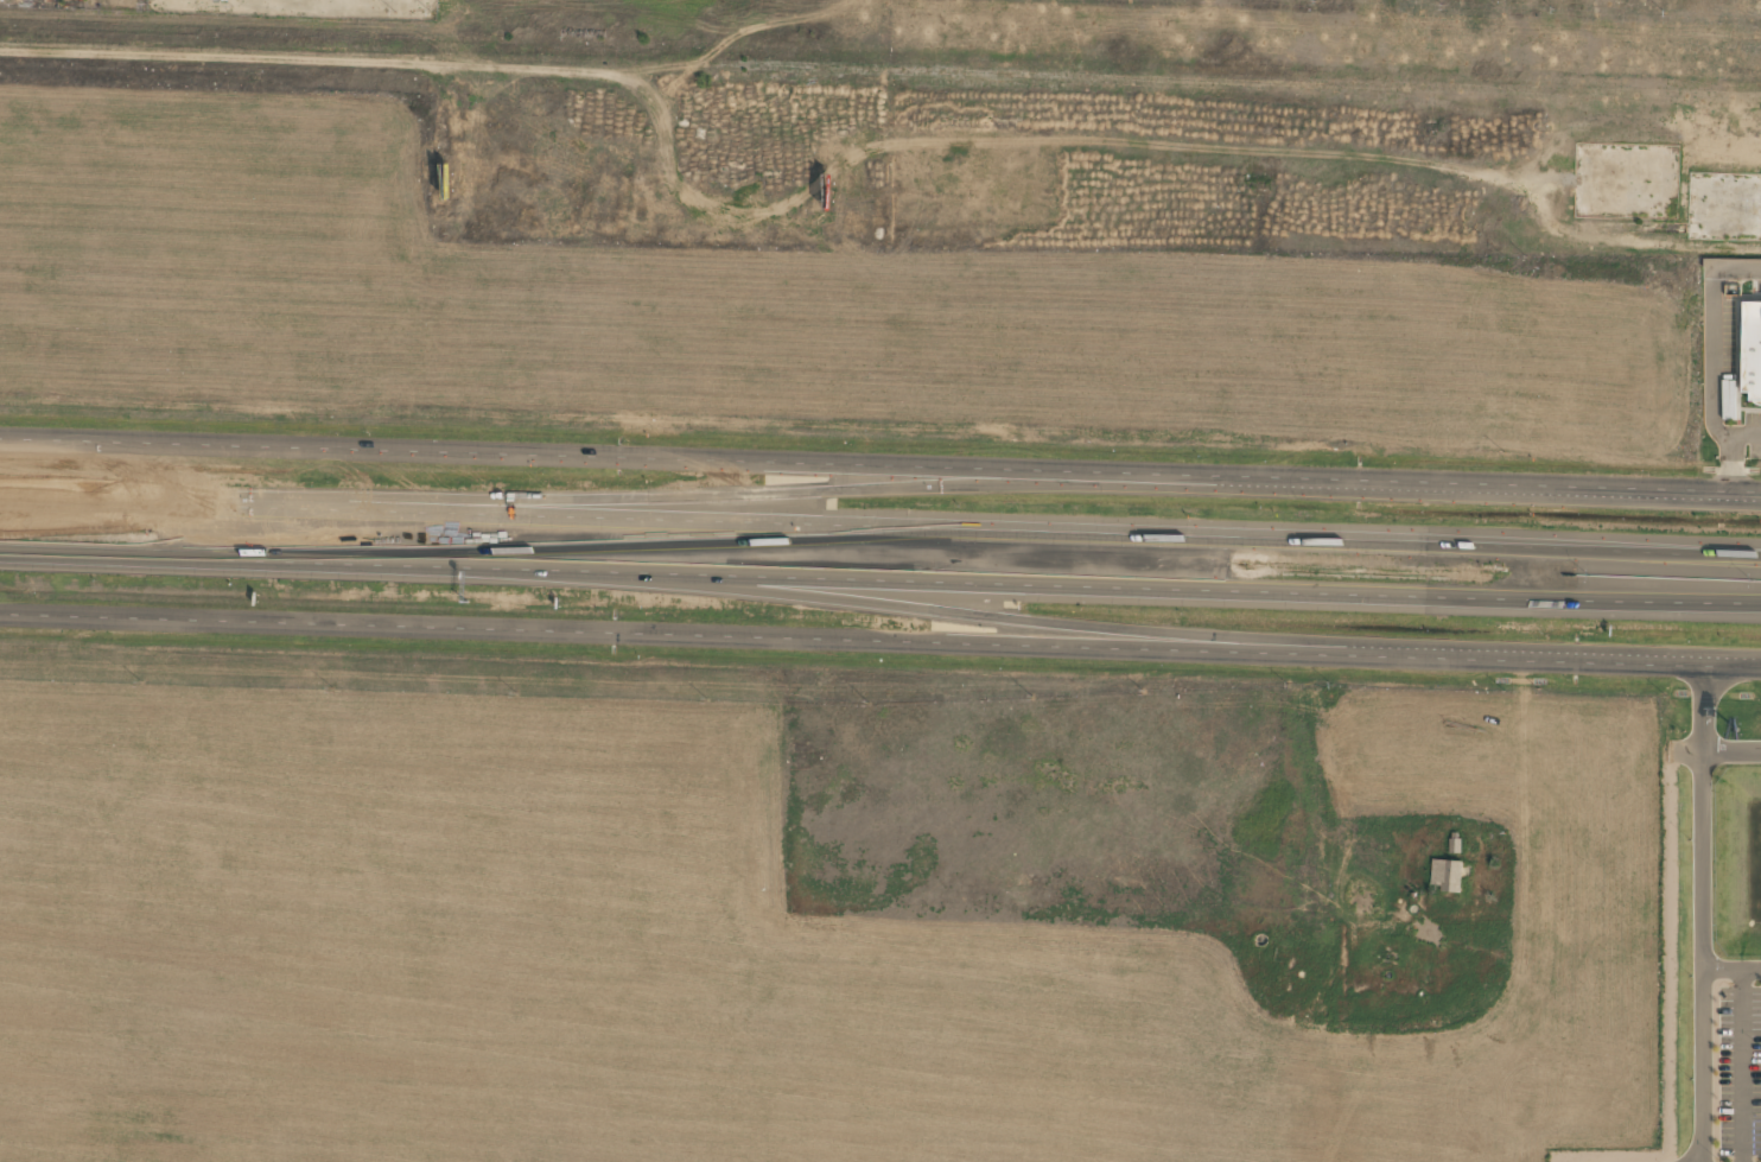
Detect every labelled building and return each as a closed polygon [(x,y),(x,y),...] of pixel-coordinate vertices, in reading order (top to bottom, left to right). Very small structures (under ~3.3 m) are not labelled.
[(1572,216),(1674,218),(1677,144),(1574,141),(1572,216)] [(1743,300),(1760,300),(1760,400),(1748,400),(1748,393),(1741,393),(1743,300)] [(1459,891),(1461,860),(1431,859),(1430,882),(1441,883),(1440,891),(1459,891)]
